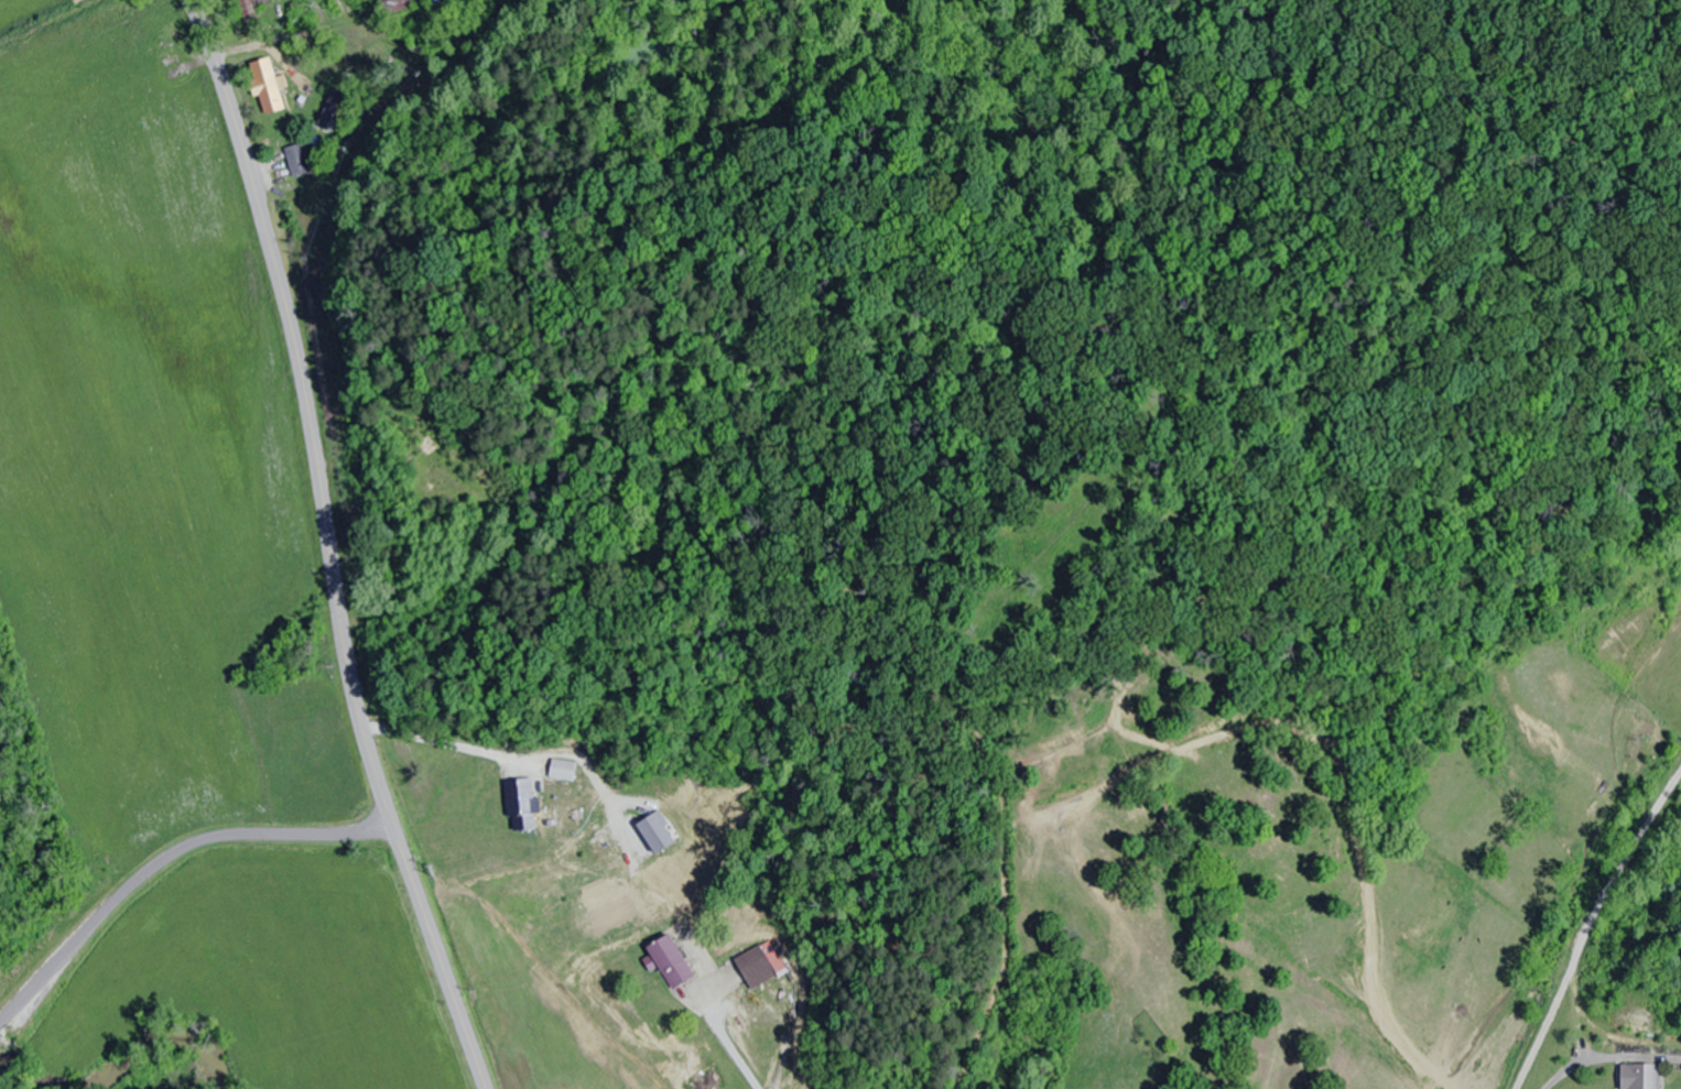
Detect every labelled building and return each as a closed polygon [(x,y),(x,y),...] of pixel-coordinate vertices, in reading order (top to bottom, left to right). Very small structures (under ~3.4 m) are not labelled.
[(275,3),(274,0),(239,0),(245,15),(275,3)] [(282,149),(293,179),(314,172),(303,141),(282,149)] [(572,780),(574,761),(549,759),(547,778),(572,780)] [(501,780),(508,831),(534,828),(532,814),(536,814),(531,775),(501,780)] [(694,977),(667,932),(644,946),(670,991),(694,977)] [(749,991),(785,973),(769,940),(732,958),(749,991)] [(1619,1064),(1619,1088),(1651,1088),(1651,1064),(1619,1064)]
